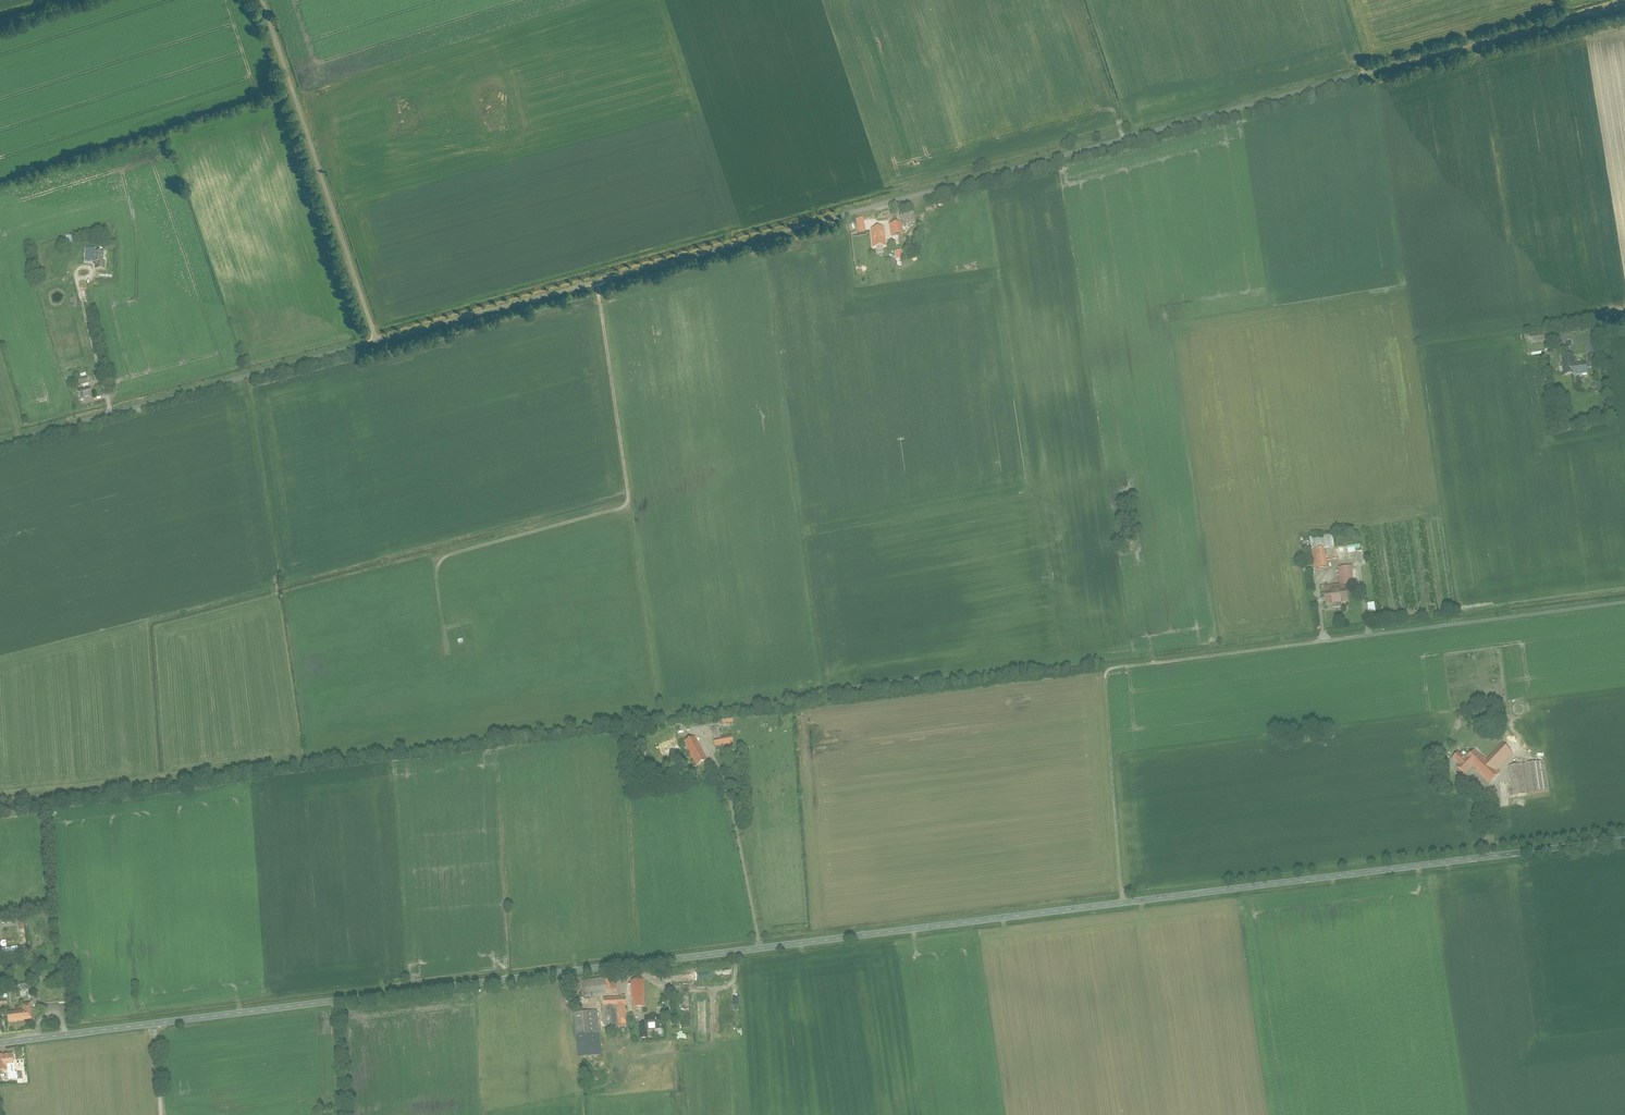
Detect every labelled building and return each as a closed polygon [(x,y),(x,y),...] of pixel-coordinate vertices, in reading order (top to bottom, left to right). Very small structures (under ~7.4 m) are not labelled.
[(886,225),(888,235),(901,233),(899,225),(912,223),(910,211),(897,213),(899,222),(886,225)] [(857,232),(863,231),(860,217),(854,219),(857,232)] [(869,236),(870,248),(884,247),(883,227),(865,228),(866,237),(869,236)] [(77,247),(76,254),(92,255),(93,248),(77,247)] [(99,269),(105,269),(106,257),(103,257),(104,248),(96,248),(95,259),(99,259),(99,269)] [(56,257),(56,265),(68,266),(69,258),(56,257)] [(1529,335),(1530,345),(1543,344),(1542,334),(1529,335)] [(1557,357),(1558,377),(1585,377),(1585,364),(1572,364),(1572,356),(1557,357)] [(1587,369),(1597,369),(1596,356),(1587,357),(1587,369)] [(78,387),(87,384),(84,375),(75,378),(78,387)] [(91,397),(87,386),(75,391),(78,401),(91,397)] [(1331,536),(1308,539),(1310,550),(1332,546),(1331,536)] [(1311,550),(1313,570),(1328,569),(1326,549),(1311,550)] [(1337,568),(1338,586),(1350,585),(1350,568),(1337,568)] [(1323,588),(1324,605),(1347,604),(1346,587),(1323,588)] [(709,731),(713,749),(733,745),(729,727),(709,731)] [(674,728),(651,740),(663,764),(685,753),(692,767),(705,761),(693,736),(681,742),(674,728)] [(1456,754),(1451,760),(1458,768),(1457,769),(1464,776),(1472,768),(1489,784),(1497,776),(1493,773),(1510,756),(1499,745),(1483,762),(1473,751),(1465,759),(1466,760),(1464,762),(1456,754)] [(1508,768),(1510,796),(1546,794),(1544,766),(1508,768)] [(610,991),(609,979),(579,981),(581,998),(603,996),(603,991),(610,991)] [(630,1009),(645,1009),(645,981),(630,981),(630,1009)] [(16,987),(17,995),(30,994),(29,982),(22,982),(23,987),(16,987)] [(624,998),(600,999),(601,1028),(625,1026),(624,998)] [(10,1013),(11,1021),(34,1018),(32,1004),(26,1005),(27,1011),(10,1013)] [(594,1012),(570,1014),(572,1033),(596,1031),(594,1012)] [(647,1039),(647,1030),(660,1029),(659,1024),(662,1023),(661,1018),(659,1018),(655,1018),(655,1017),(654,1016),(651,1016),(651,1017),(651,1018),(645,1019),(646,1024),(640,1025),(641,1039),(647,1039)] [(12,1069),(11,1055),(0,1055),(0,1070),(12,1069)] [(23,1081),(22,1073),(10,1074),(11,1082),(23,1081)]
